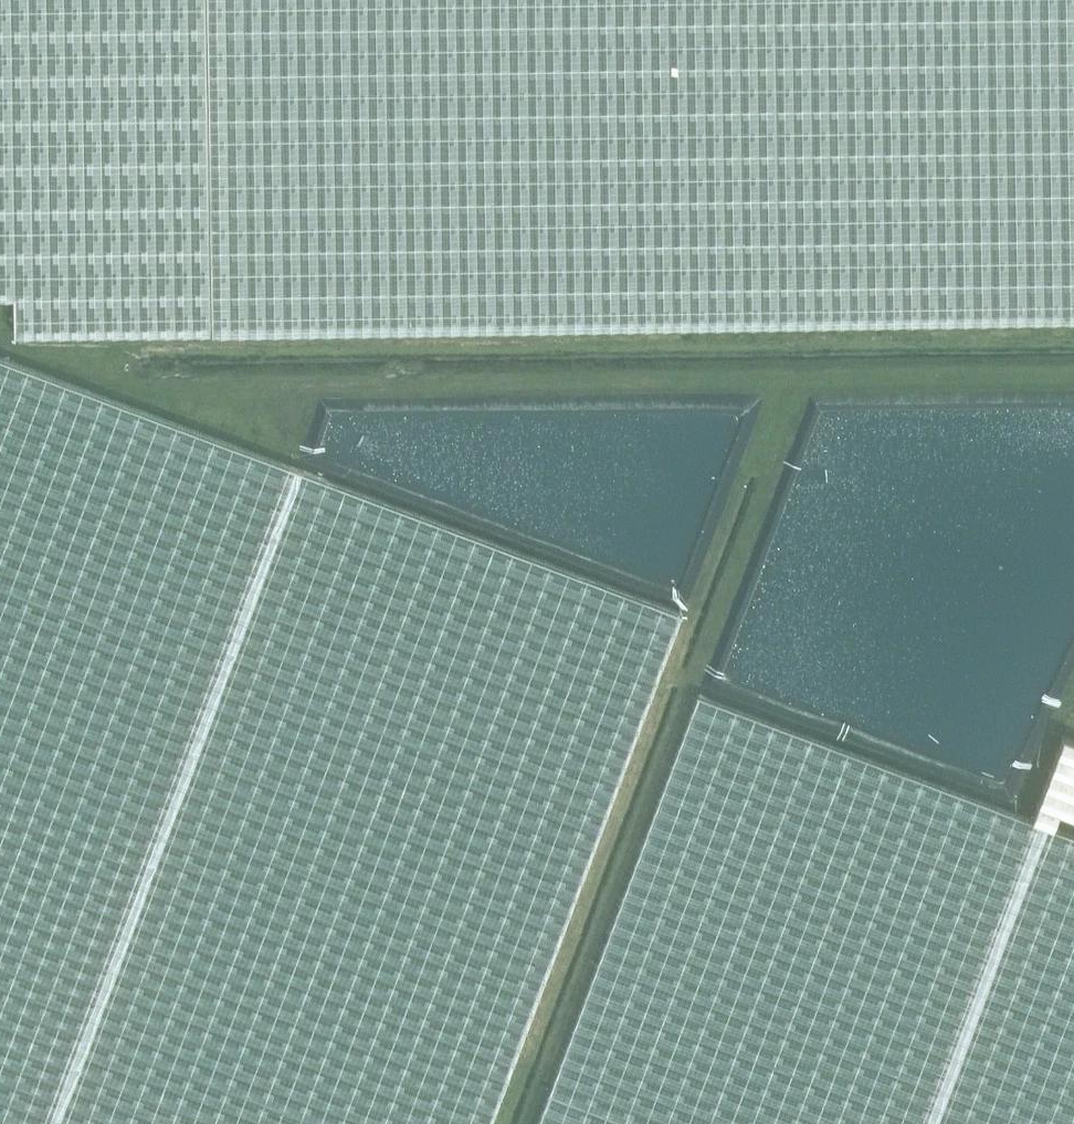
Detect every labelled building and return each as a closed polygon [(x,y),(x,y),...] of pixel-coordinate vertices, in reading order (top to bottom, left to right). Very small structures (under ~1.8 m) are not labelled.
[(14,294),(15,333),(1073,317),(1073,0),(0,0),(0,294),(14,294)] [(681,611),(0,357),(0,1123),(490,1123),(681,611)] [(698,694),(537,1123),(1073,1123),(1073,835),(698,694)]
